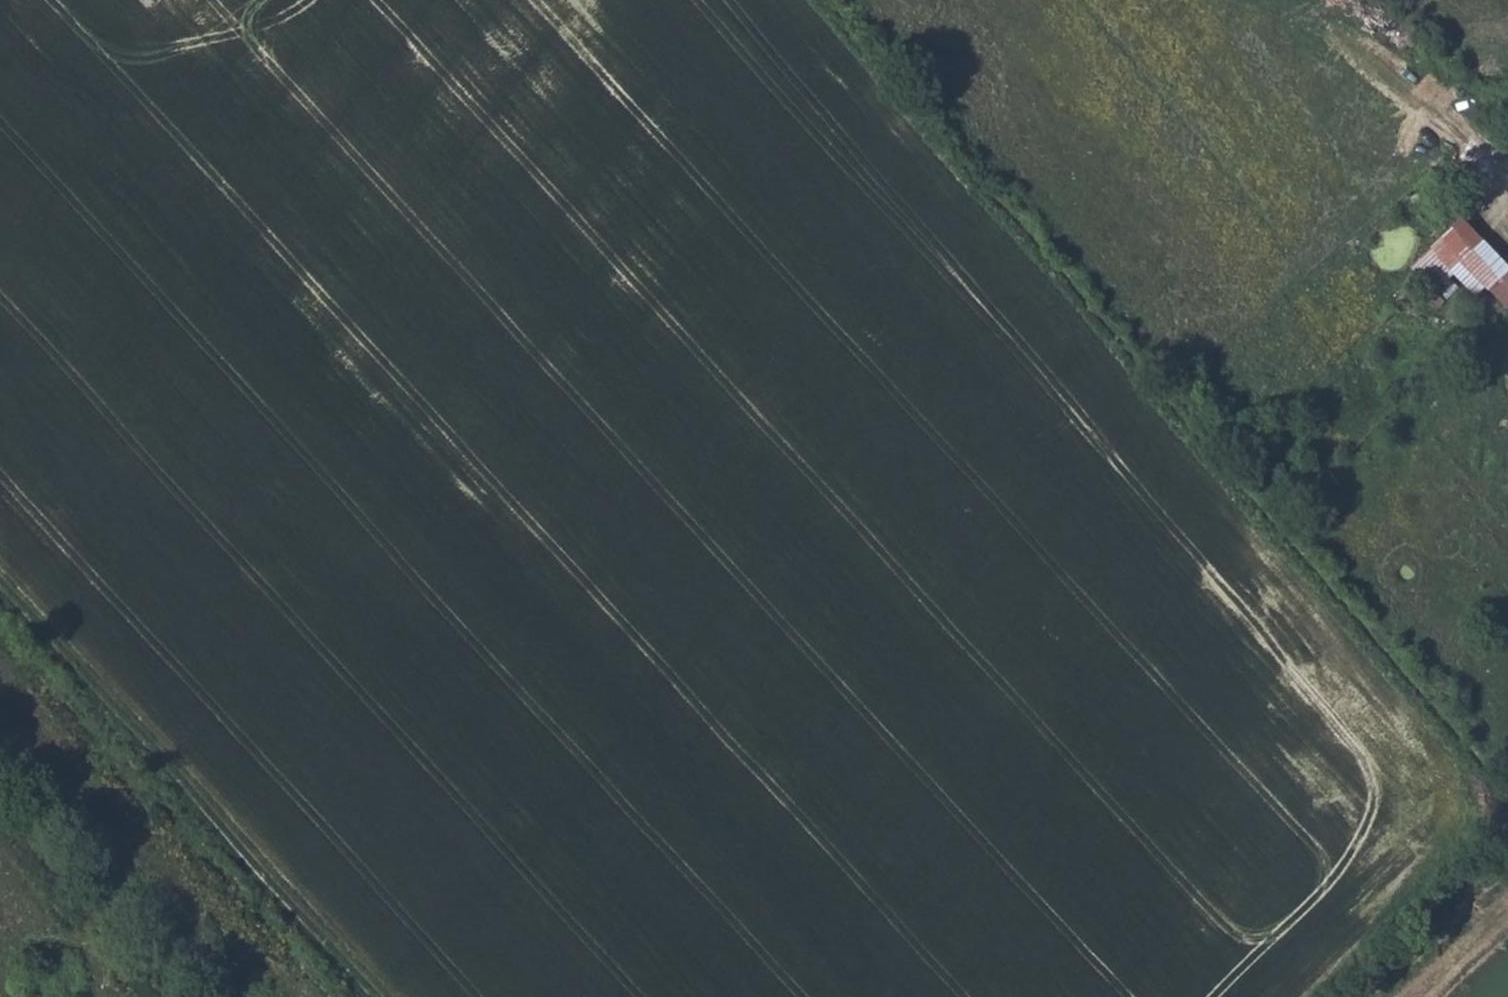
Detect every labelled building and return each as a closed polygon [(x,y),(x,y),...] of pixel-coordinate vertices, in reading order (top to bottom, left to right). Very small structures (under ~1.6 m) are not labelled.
[(1464,203),(1413,246),(1436,273),(1462,250),(1501,296),(1507,290),(1507,256),(1464,203)]
